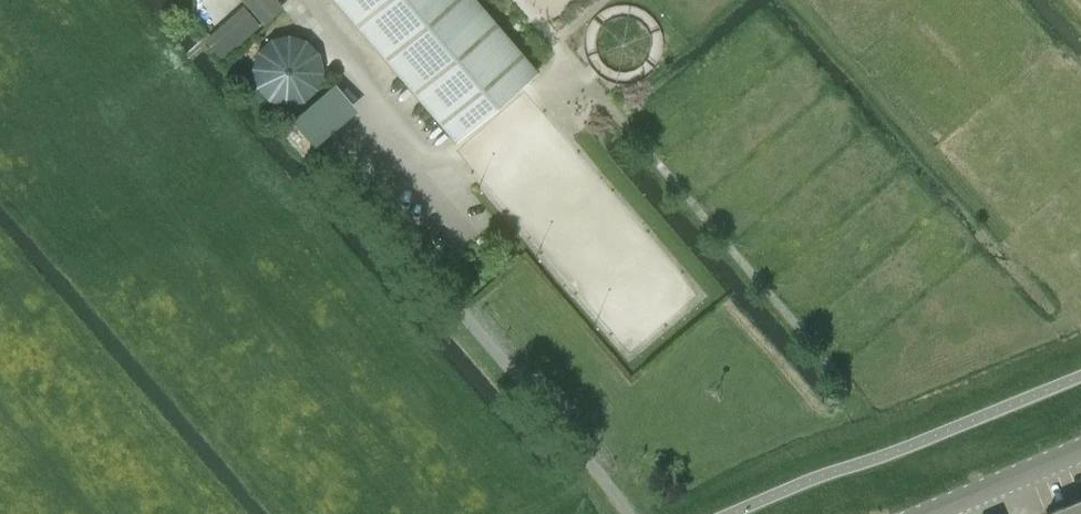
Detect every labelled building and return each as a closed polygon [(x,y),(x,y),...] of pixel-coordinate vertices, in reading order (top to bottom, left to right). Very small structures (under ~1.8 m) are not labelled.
[(455,142),(537,72),(476,0),(334,0),(455,142)] [(314,146),(322,139),(357,109),(335,83),(292,120),(314,146)] [(1050,513),(1047,513),(1080,513),(1080,500),(1050,513)]
